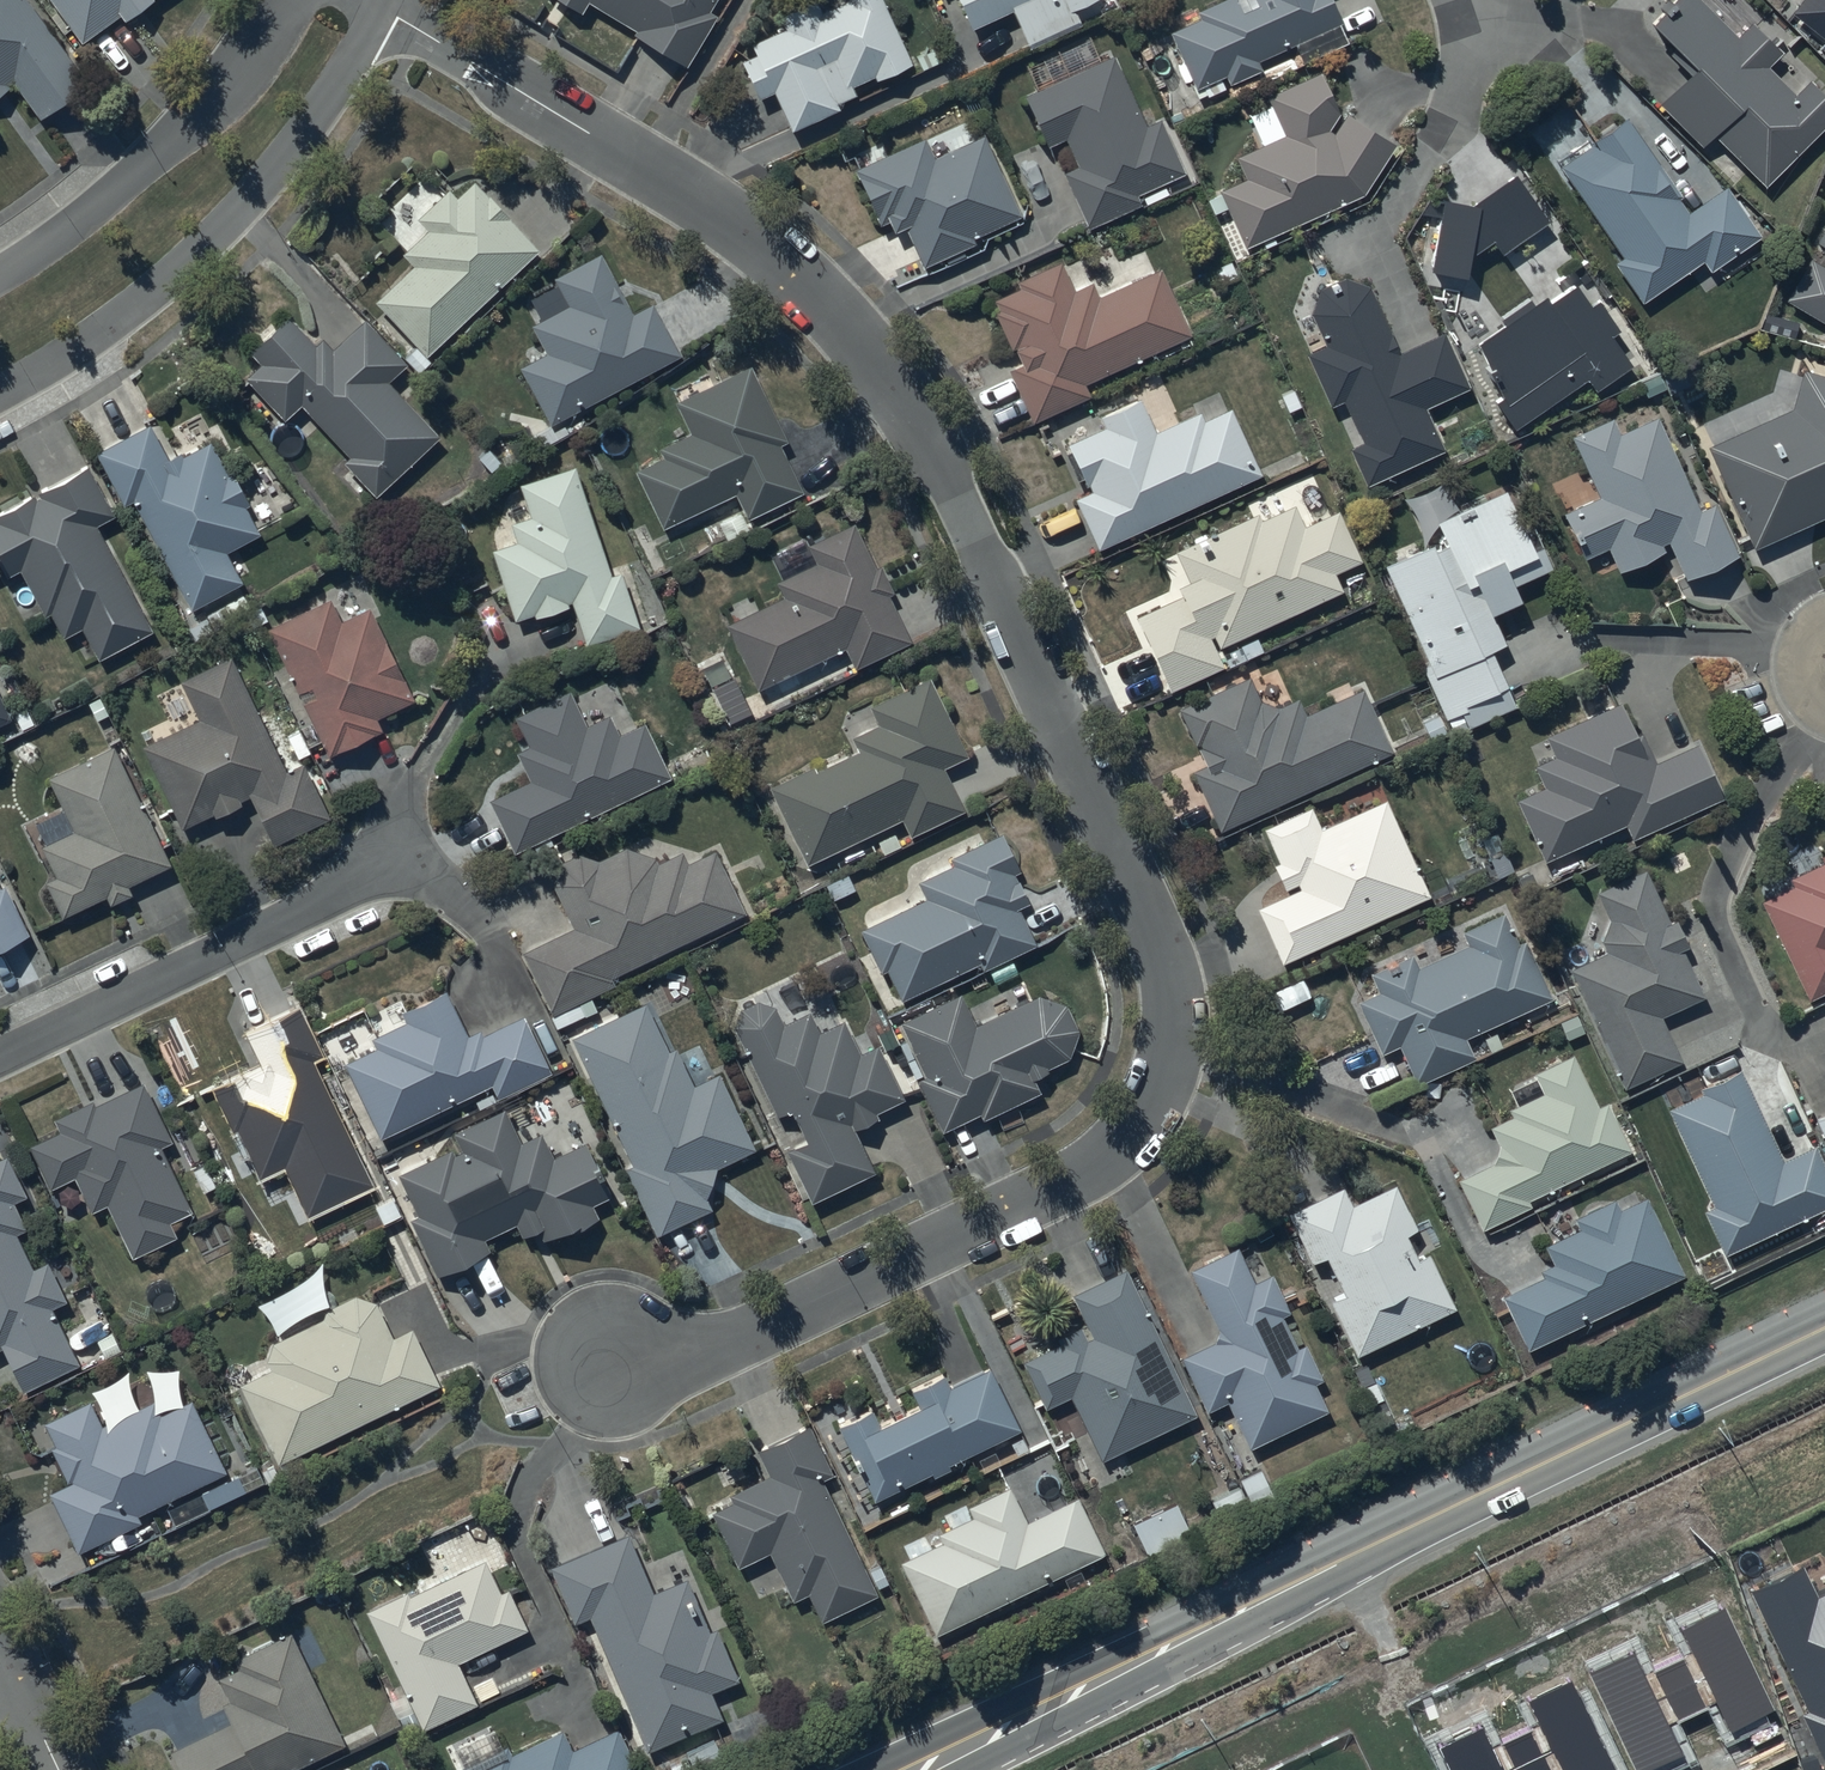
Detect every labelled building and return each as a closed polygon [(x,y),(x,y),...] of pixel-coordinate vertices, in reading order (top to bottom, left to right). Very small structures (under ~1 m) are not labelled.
[(29,0),(0,0),(0,98),(16,86),(41,120),(91,84),(29,0)] [(82,43),(119,16),(124,23),(156,0),(51,0),(82,43)] [(580,13),(587,1),(635,31),(633,35),(683,66),(714,16),(707,11),(714,0),(559,0),(580,13)] [(879,0),(844,0),(844,1),(820,12),(815,1),(777,18),(782,31),(750,46),(755,57),(740,64),(757,100),(773,93),(791,132),(838,111),(835,104),(853,96),(849,88),(873,77),(874,81),(909,65),(879,0)] [(971,31),(1013,12),(1030,50),(1080,28),(1072,11),(1097,0),(957,0),(971,31)] [(1171,33),(1195,88),(1223,76),(1227,86),(1261,71),(1257,61),(1295,43),(1304,63),(1345,45),(1337,27),(1341,25),(1330,0),(1222,0),(1196,11),(1200,20),(1171,33)] [(1659,102),(1700,143),(1713,130),(1765,183),(1824,123),(1824,100),(1810,84),(1797,97),(1766,67),(1779,54),(1751,26),(1738,39),(1699,0),(1674,0),(1671,2),(1670,1),(1661,11),(1663,13),(1649,26),(1693,69),(1659,102)] [(1792,11),(1824,38),(1824,0),(1801,0),(1792,11)] [(1037,90),(1024,95),(1048,148),(1066,140),(1078,168),(1063,175),(1087,228),(1140,205),(1136,196),(1185,174),(1160,119),(1145,126),(1114,58),(1070,78),(1058,51),(1026,66),(1037,90)] [(1277,134),(1231,155),(1242,179),(1217,190),(1244,249),(1362,195),(1394,146),(1346,114),(1333,134),(1328,131),(1342,109),(1322,66),(1259,95),(1277,134)] [(1627,118),(1557,167),(1620,259),(1613,263),(1641,303),(1702,261),(1710,273),(1760,239),(1725,188),(1689,213),(1680,199),(1682,197),(1627,118)] [(924,139),(853,170),(878,228),(888,224),(893,234),(904,229),(921,269),(976,245),(974,239),(1021,219),(985,136),(933,159),(924,139)] [(1514,173),(1470,204),(1442,200),(1442,203),(1428,200),(1421,216),(1437,218),(1429,273),(1464,278),(1467,260),(1492,243),(1501,256),(1548,222),(1514,173)] [(409,267),(371,302),(415,348),(405,357),(419,372),(429,362),(425,358),(537,252),(471,182),(454,197),(448,191),(415,222),(425,233),(400,257),(409,267)] [(544,355),(520,367),(550,425),(678,359),(650,305),(632,314),(601,255),(553,279),(567,307),(530,327),(544,355)] [(1086,385),(1190,337),(1159,270),(1098,298),(1091,284),(1073,292),(1060,264),(1016,285),(1018,289),(994,300),(998,310),(993,312),(1012,352),(1014,351),(1021,366),(1007,373),(1032,425),(1092,397),(1086,385)] [(1821,272),(1810,265),(1790,298),(1824,319),(1824,265),(1821,272)] [(1323,347),(1305,355),(1329,409),(1343,403),(1361,443),(1348,449),(1365,489),(1442,452),(1424,410),(1469,390),(1444,333),(1399,353),(1370,287),(1368,285),(1366,284),(1364,283),(1362,282),(1359,281),(1357,280),(1355,279),(1353,279),(1350,279),(1348,278),(1345,278),(1343,279),(1341,279),(1338,279),(1336,280),(1334,281),(1331,282),(1329,283),(1327,284),(1325,285),(1323,287),(1321,288),(1320,290),(1318,292),(1317,294),(1315,296),(1314,298),(1313,300),(1312,302),(1311,305),(1311,307),(1310,309),(1310,312),(1310,314),(1310,317),(1323,347)] [(1495,402),(1514,430),(1586,381),(1594,393),(1631,368),(1610,336),(1618,330),(1598,301),(1590,307),(1575,285),(1548,303),(1543,296),(1532,304),(1529,300),(1500,319),(1504,324),(1475,344),(1491,368),(1483,373),(1489,381),(1492,379),(1504,396),(1495,402)] [(261,365),(246,379),(287,421),(303,406),(352,457),(344,464),(376,498),(439,439),(387,384),(407,365),(364,321),(333,350),(323,340),(315,347),(288,318),(250,354),(261,365)] [(750,369),(674,404),(689,435),(658,449),(663,460),(634,473),(661,529),(735,494),(747,520),(801,495),(778,447),(785,443),(750,369)] [(1709,447),(1754,548),(1824,517),(1824,378),(1802,372),(1791,410),(1709,447)] [(1074,501),(1096,550),(1260,477),(1230,409),(1204,421),(1200,412),(1154,432),(1139,399),(1098,417),(1103,429),(1066,446),(1084,487),(1087,486),(1090,493),(1074,501)] [(1613,419),(1571,437),(1597,498),(1561,514),(1583,562),(1608,552),(1618,574),(1664,554),(1661,546),(1668,543),(1685,581),(1738,557),(1715,505),(1699,512),(1659,419),(1620,435),(1613,419)] [(152,425),(98,453),(126,506),(135,501),(192,611),(242,585),(225,553),(260,535),(246,508),(251,506),(234,473),(230,475),(213,443),(186,457),(184,452),(169,459),(152,425)] [(88,466),(0,514),(0,566),(7,579),(22,571),(47,618),(50,616),(63,639),(81,629),(99,662),(156,631),(98,525),(115,516),(88,466)] [(609,577),(574,468),(518,485),(529,519),(508,525),(514,544),(490,552),(513,623),(532,617),(533,620),(566,610),(565,606),(571,604),(585,646),(636,630),(618,574),(609,577)] [(1177,594),(1130,615),(1163,690),(1217,666),(1209,648),(1336,591),(1328,573),(1356,561),(1332,508),(1325,511),(1307,472),(1241,502),(1246,514),(1212,530),(1211,528),(1188,538),(1190,541),(1169,550),(1183,581),(1173,585),(1177,594)] [(1431,546),(1384,566),(1427,664),(1421,667),(1442,715),(1423,723),(1432,743),(1516,707),(1492,651),(1504,646),(1491,617),(1519,604),(1512,588),(1552,570),(1533,528),(1523,533),(1505,491),(1436,521),(1447,546),(1434,552),(1431,546)] [(758,690),(774,682),(781,696),(801,687),(794,673),(844,649),(854,671),(911,644),(888,598),(892,596),(878,568),(873,570),(852,525),(806,547),(814,564),(775,583),(782,598),(726,625),(758,690)] [(332,600),(269,630),(330,756),(382,732),(377,721),(415,703),(370,609),(343,622),(332,600)] [(198,721),(145,747),(183,827),(213,813),(215,819),(242,806),(240,802),(250,798),(273,846),(332,819),(306,765),(287,774),(232,659),(180,684),(198,721)] [(1192,772),(1219,831),(1392,753),(1363,689),(1305,716),(1297,700),(1278,708),(1259,702),(1248,678),(1177,710),(1203,767),(1192,772)] [(811,767),(769,787),(807,864),(900,818),(910,837),(961,812),(940,769),(964,757),(926,681),(869,709),(877,726),(850,740),(856,753),(814,773),(811,767)] [(530,782),(491,800),(515,853),(670,781),(644,724),(618,736),(610,718),(586,728),(569,692),(517,716),(531,746),(517,753),(530,782)] [(10,719),(0,698),(0,724),(10,719)] [(1540,787),(1512,799),(1541,866),(1624,830),(1630,842),(1721,803),(1696,747),(1655,765),(1641,734),(1633,738),(1619,706),(1545,738),(1554,758),(1532,767),(1540,787)] [(172,868),(113,749),(49,780),(65,811),(45,821),(55,841),(42,847),(57,879),(47,884),(63,917),(105,896),(111,907),(134,896),(130,888),(172,868)] [(1428,899),(1383,802),(1319,832),(1309,810),(1264,831),(1279,863),(1273,866),(1284,891),(1296,886),(1299,890),(1255,911),(1280,966),(1428,899)] [(924,900),(859,930),(880,974),(884,972),(898,1002),(978,966),(981,972),(1034,948),(1016,909),(1028,903),(1015,874),(1018,873),(1000,835),(949,858),(953,865),(915,882),(924,900)] [(573,930),(523,951),(554,1016),(616,987),(612,979),(743,917),(712,852),(686,864),(681,852),(656,864),(653,857),(626,848),(598,861),(596,861),(595,860),(593,859),(591,859),(590,858),(588,858),(586,858),(584,857),(583,857),(581,857),(579,858),(577,858),(576,858),(574,859),(572,859),(571,860),(569,861),(567,861),(566,862),(564,863),(563,864),(562,866),(560,867),(559,868),(558,870),(557,871),(556,873),(555,874),(555,876),(554,877),(553,879),(553,881),(553,883),(552,884),(552,886),(573,930)] [(1762,901),(1809,999),(1824,991),(1824,855),(1820,857),(1823,863),(1789,880),(1793,887),(1762,901)] [(1607,954),(1571,971),(1625,1085),(1675,1062),(1655,1018),(1700,997),(1677,948),(1685,945),(1675,922),(1668,925),(1644,872),(1598,894),(1610,921),(1601,942),(1607,954)] [(0,886),(0,952),(31,937),(6,886),(1,889),(0,886)] [(1377,993),(1357,1002),(1381,1055),(1399,1048),(1416,1087),(1474,1062),(1464,1039),(1550,1001),(1524,942),(1518,945),(1504,915),(1461,934),(1466,946),(1416,968),(1411,956),(1368,975),(1377,993)] [(787,1151),(809,1202),(872,1173),(853,1131),(878,1119),(874,1111),(900,1099),(875,1047),(859,1055),(843,1021),(818,1033),(809,1013),(802,1016),(785,983),(785,984),(784,984),(784,985),(783,985),(782,985),(782,986),(781,986),(780,987),(779,987),(778,988),(777,988),(776,988),(776,989),(775,989),(774,989),(773,990),(772,990),(771,990),(770,990),(769,991),(768,991),(767,991),(774,1009),(773,1008),(772,1007),(770,1006),(769,1005),(767,1005),(765,1004),(764,1004),(762,1003),(760,1003),(759,1003),(757,1003),(755,1003),(754,1003),(752,1004),(750,1004),(749,1005),(747,1005),(746,1006),(744,1007),(743,1008),(741,1009),(740,1010),(739,1011),(738,1013),(737,1014),(736,1016),(735,1017),(735,1019),(734,1020),(734,1022),(733,1024),(733,1025),(733,1027),(733,1029),(733,1030),(776,1117),(790,1111),(804,1144),(787,1151)] [(376,1048),(346,1063),(381,1138),(492,1087),(499,1103),(552,1078),(524,1018),(484,1037),(481,1031),(469,1037),(448,991),(403,1012),(408,1023),(372,1040),(376,1048)] [(961,994),(901,1024),(925,1076),(915,1080),(939,1133),(979,1115),(981,1120),(1038,1094),(1032,1081),(1047,1074),(1045,1070),(1068,1060),(1069,1058),(1070,1056),(1071,1053),(1072,1051),(1073,1049),(1073,1046),(1074,1044),(1074,1041),(1074,1039),(1074,1037),(1074,1034),(1074,1032),(1073,1029),(1073,1027),(1072,1024),(1071,1022),(1070,1020),(1069,1018),(1068,1016),(1066,1014),(1065,1012),(1063,1010),(1061,1008),(1059,1006),(1057,1005),(1055,1004),(1053,1002),(1051,1001),(1049,1000),(1046,999),(1044,999),(1041,998),(1039,998),(1036,998),(1034,997),(975,1026),(961,994)] [(652,1002),(572,1039),(632,1167),(625,1170),(657,1238),(713,1211),(707,1199),(715,1169),(753,1151),(718,1075),(715,1076),(700,1044),(677,1055),(652,1002)] [(300,1003),(243,1030),(260,1066),(212,1089),(233,1133),(237,1131),(260,1179),(284,1168),(308,1219),(376,1187),(317,1062),(326,1058),(300,1003)] [(1490,1165),(1458,1180),(1481,1229),(1529,1207),(1527,1201),(1630,1153),(1607,1104),(1598,1108),(1573,1056),(1533,1075),(1541,1094),(1507,1109),(1511,1118),(1489,1128),(1497,1145),(1490,1165)] [(1723,1256),(1824,1210),(1824,1169),(1815,1146),(1782,1161),(1742,1073),(1701,1091),(1703,1095),(1666,1111),(1711,1208),(1703,1212),(1723,1256)] [(60,1133),(31,1146),(51,1191),(75,1180),(90,1214),(107,1207),(131,1259),(177,1238),(170,1222),(191,1213),(162,1149),(172,1144),(145,1084),(97,1105),(95,1100),(53,1119),(60,1133)] [(453,1150),(399,1176),(418,1217),(411,1220),(437,1277),(467,1268),(489,1252),(485,1240),(516,1225),(522,1239),(539,1233),(543,1241),(582,1231),(598,1218),(594,1206),(610,1198),(587,1144),(560,1156),(554,1156),(544,1133),(521,1142),(508,1108),(455,1132),(464,1152),(456,1156),(453,1150)] [(1814,1119),(1824,1142),(1824,1114),(1814,1119)] [(4,1348),(23,1391),(77,1368),(52,1309),(66,1303),(49,1264),(32,1272),(17,1237),(26,1233),(13,1204),(28,1197),(10,1156),(0,1160),(0,1349),(4,1348)] [(1330,1303),(1354,1357),(1454,1312),(1428,1255),(1441,1249),(1428,1220),(1415,1225),(1397,1185),(1351,1205),(1343,1187),(1287,1212),(1310,1264),(1325,1257),(1343,1297),(1330,1303)] [(1502,1298),(1526,1348),(1682,1274),(1646,1199),(1620,1212),(1614,1200),(1574,1219),(1579,1229),(1544,1246),(1553,1265),(1541,1271),(1544,1278),(1502,1298)] [(1238,1246),(1188,1270),(1217,1331),(1214,1343),(1179,1359),(1205,1414),(1228,1404),(1249,1450),(1328,1413),(1315,1386),(1322,1383),(1303,1345),(1297,1348),(1283,1318),(1290,1315),(1271,1274),(1255,1282),(1238,1246)] [(1194,1416),(1124,1271),(1071,1297),(1090,1337),(1085,1339),(1080,1328),(1057,1339),(1061,1345),(1023,1363),(1045,1410),(1070,1398),(1100,1461),(1194,1416)] [(273,1372),(244,1385),(279,1461),(439,1386),(412,1329),(392,1338),(385,1323),(387,1322),(379,1305),(355,1297),(328,1309),(323,1320),(274,1343),(267,1360),(273,1372)] [(1016,1431),(987,1370),(948,1388),(942,1375),(908,1391),(917,1409),(879,1427),(871,1411),(836,1429),(871,1503),(931,1474),(932,1477),(950,1469),(947,1464),(1016,1431)] [(226,1475),(192,1403),(160,1418),(153,1403),(102,1427),(90,1403),(45,1424),(56,1446),(51,1448),(67,1484),(48,1493),(76,1553),(141,1523),(137,1516),(226,1475)] [(732,1502),(709,1513),(735,1569),(767,1554),(789,1603),(805,1596),(819,1624),(877,1597),(823,1481),(833,1476),(810,1426),(756,1451),(767,1476),(728,1494),(732,1502)] [(899,1563),(934,1636),(1105,1555),(1078,1499),(1026,1524),(1009,1489),(967,1509),(972,1518),(936,1535),(941,1544),(930,1548),(925,1536),(905,1546),(910,1558),(899,1563)] [(627,1537),(552,1568),(576,1624),(591,1617),(648,1751),(721,1720),(710,1695),(738,1684),(715,1629),(708,1632),(687,1581),(652,1595),(627,1537)] [(409,1592),(366,1612),(422,1733),(478,1706),(459,1665),(530,1632),(510,1590),(503,1593),(487,1560),(469,1568),(467,1563),(446,1572),(449,1577),(434,1584),(432,1579),(416,1587),(418,1592),(411,1596),(409,1592)] [(1753,1592),(1808,1712),(1803,1715),(1824,1761),(1824,1596),(1819,1599),(1803,1567),(1753,1592)] [(1722,1607),(1679,1628),(1691,1652),(1653,1670),(1642,1644),(1588,1670),(1636,1769),(1662,1769),(1685,1759),(1670,1729),(1717,1706),(1733,1735),(1777,1713),(1722,1607)] [(288,1634),(233,1661),(238,1671),(219,1680),(229,1702),(221,1706),(230,1723),(171,1752),(180,1769),(292,1769),(343,1745),(288,1634)] [(1439,1748),(1450,1769),(1616,1769),(1574,1682),(1527,1704),(1537,1722),(1494,1743),(1486,1726),(1439,1748)] [(618,1730),(573,1750),(564,1731),(513,1755),(509,1746),(501,1750),(494,1735),(461,1750),(469,1765),(460,1769),(636,1769),(618,1730)]
